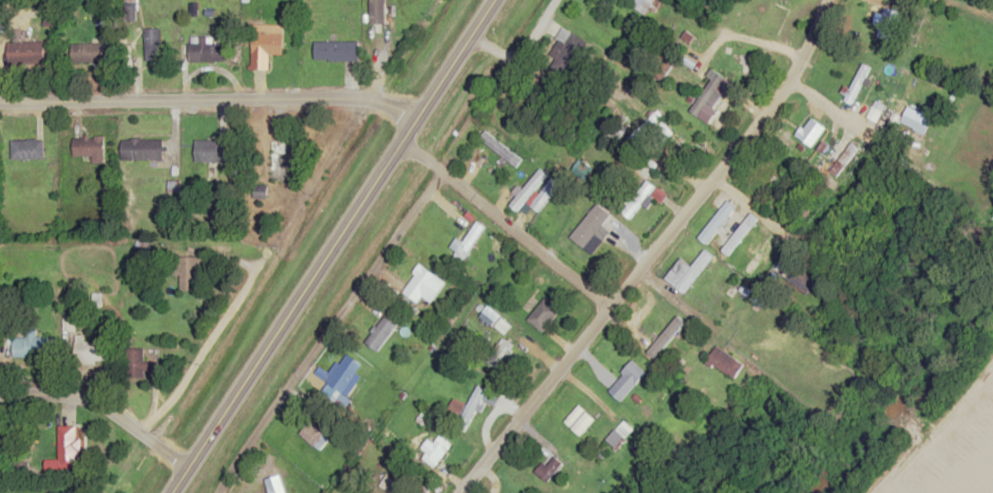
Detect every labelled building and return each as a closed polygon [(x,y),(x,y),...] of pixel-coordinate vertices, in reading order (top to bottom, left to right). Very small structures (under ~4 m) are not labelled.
[(370,25),(386,25),(386,0),(370,0),(370,25)] [(635,2),(633,6),(645,15),(657,0),(632,0),(635,2)] [(780,2),(776,0),(770,0),(760,18),(769,23),(780,2)] [(883,39),(901,39),(900,9),(882,10),(883,39)] [(269,70),(269,55),(283,55),(284,26),(252,26),(252,70),(269,70)] [(161,29),(145,29),(146,57),(161,57),(161,29)] [(547,66),(565,75),(577,49),(567,45),(573,33),(563,29),(547,66)] [(188,44),(188,62),(227,62),(227,44),(209,44),(209,38),(201,38),(201,44),(188,44)] [(17,42),(17,63),(42,63),(42,42),(17,42)] [(315,61),(359,61),(359,42),(315,42),(315,61)] [(104,44),(74,44),(74,63),(104,63),(104,44)] [(883,88),(887,80),(844,62),(840,70),(883,88)] [(724,78),(717,74),(692,112),(699,116),(724,78)] [(927,134),(933,117),(908,108),(902,125),(927,134)] [(629,139),(636,145),(651,130),(660,139),(670,129),(661,121),(664,118),(658,111),(629,139)] [(826,129),(812,118),(797,136),(812,148),(826,129)] [(480,136),(515,169),(521,163),(487,130),(480,136)] [(73,156),(104,156),(104,139),(73,139),(73,156)] [(164,139),(122,139),(122,160),(163,160),(164,139)] [(44,159),(44,140),(11,140),(11,159),(44,159)] [(220,163),(220,140),(193,140),(193,163),(220,163)] [(637,173),(646,179),(629,204),(640,210),(655,186),(646,180),(650,174),(641,168),(637,173)] [(511,207),(520,213),(547,175),(538,169),(511,207)] [(736,208),(728,202),(699,238),(707,244),(736,208)] [(726,260),(752,224),(745,219),(718,254),(726,260)] [(487,227),(480,222),(453,255),(460,261),(487,227)] [(581,268),(597,274),(610,239),(594,233),(581,268)] [(693,267),(681,259),(665,280),(685,294),(714,257),(705,250),(693,267)] [(198,257),(173,257),(173,274),(179,274),(179,290),(198,290),(198,257)] [(431,303),(446,284),(423,264),(401,290),(418,303),(423,297),(431,303)] [(818,282),(797,265),(786,279),(807,296),(818,282)] [(561,310),(546,298),(528,320),(543,332),(561,310)] [(500,316),(489,307),(481,316),(492,326),(500,316)] [(377,352),(399,326),(386,316),(365,341),(377,352)] [(13,358),(53,357),(53,337),(37,337),(37,330),(25,331),(25,337),(12,338),(13,358)] [(86,342),(86,335),(75,335),(75,362),(112,362),(112,342),(86,342)] [(523,360),(512,342),(491,355),(502,373),(523,360)] [(745,364),(717,346),(707,361),(736,379),(745,364)] [(125,378),(158,378),(158,362),(144,362),(144,349),(125,349),(125,378)] [(343,393),(362,364),(347,354),(328,383),(343,393)] [(626,396),(648,373),(634,360),(612,384),(626,396)] [(319,451),(329,440),(311,422),(300,433),(319,451)] [(80,426),(59,426),(59,470),(80,470),(80,426)] [(434,444),(430,440),(418,455),(434,468),(452,444),(441,435),(434,444)] [(564,464),(555,457),(549,465),(545,462),(536,473),(549,483),(564,464)] [(280,478),(263,485),(266,492),(286,492),(280,478)]
